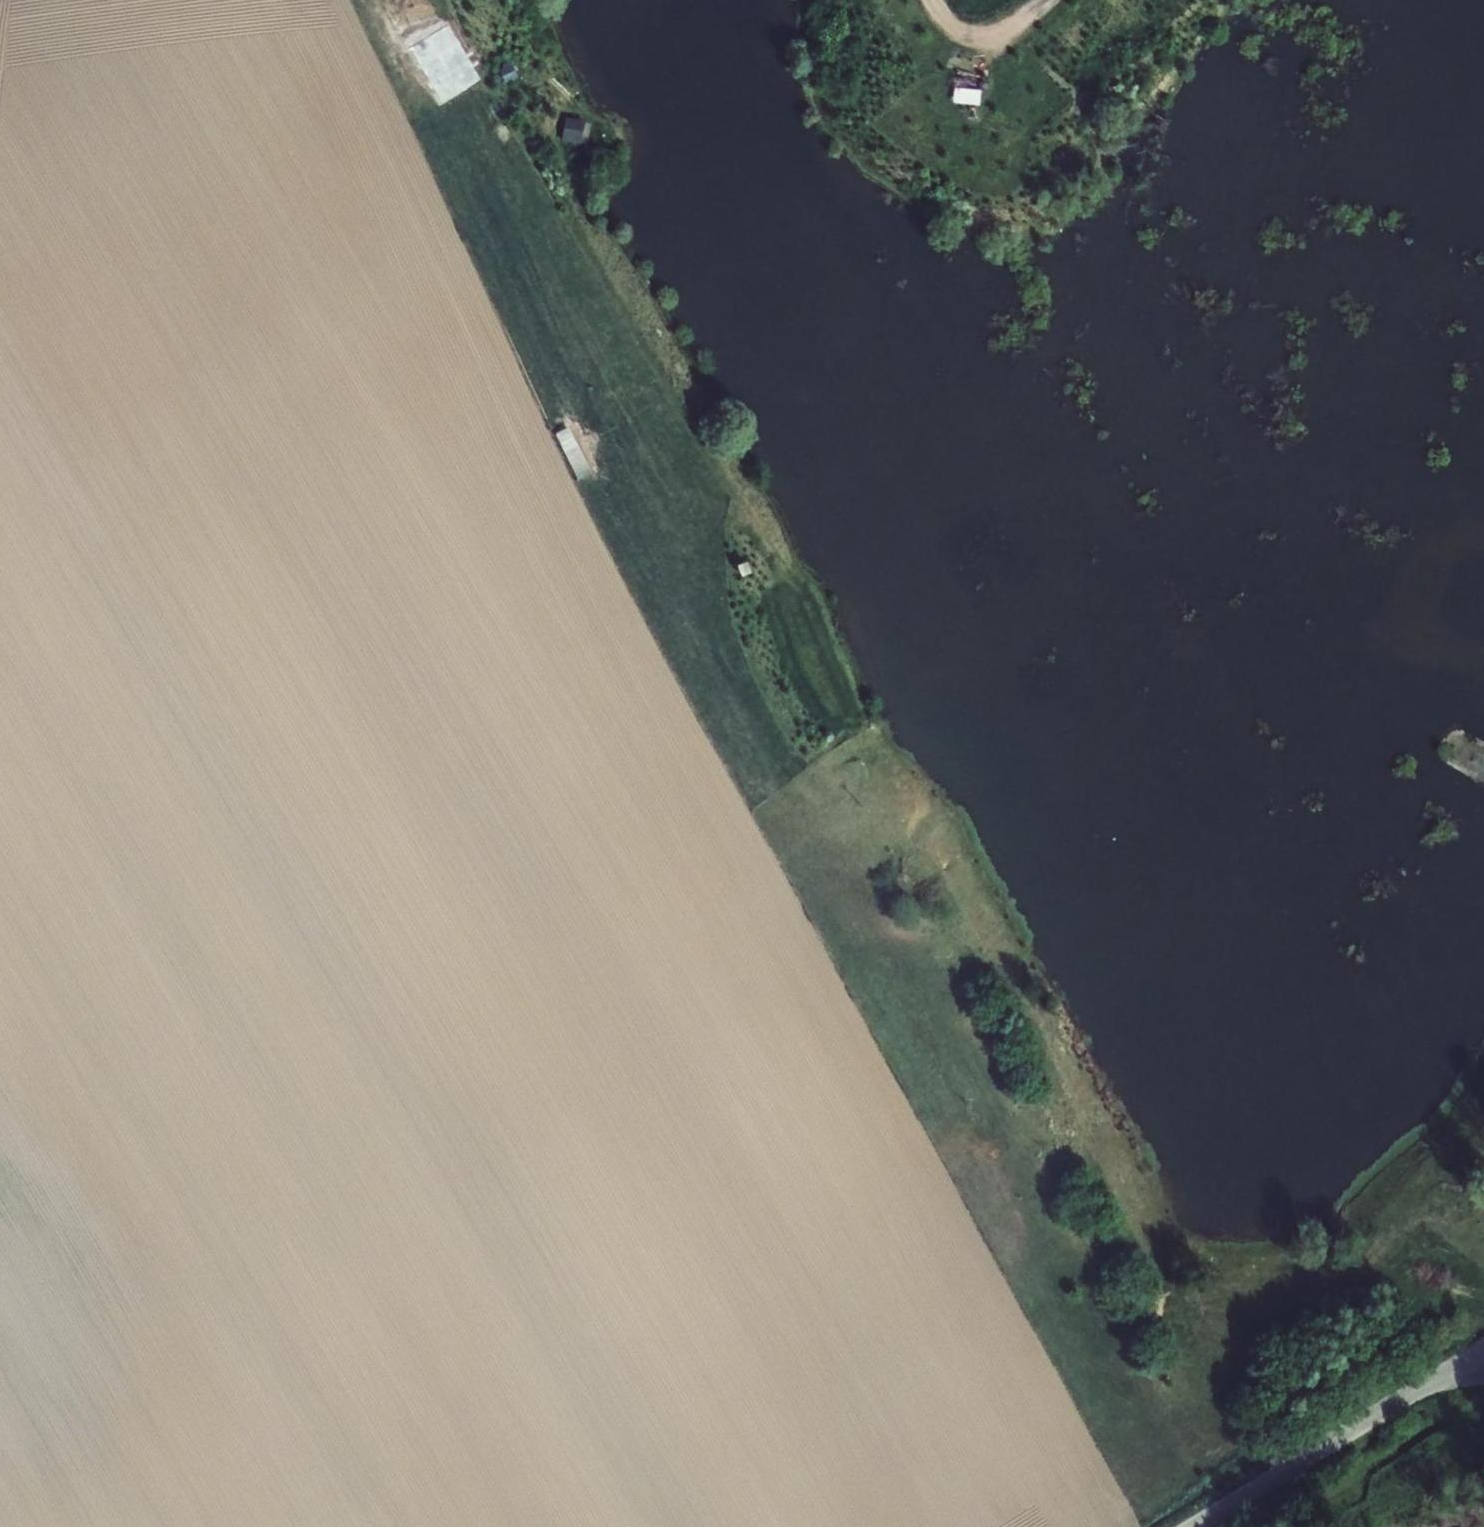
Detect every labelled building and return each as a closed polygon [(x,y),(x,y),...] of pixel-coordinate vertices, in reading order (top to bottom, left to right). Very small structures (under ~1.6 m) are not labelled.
[(563,117),(560,142),(581,144),(584,119),(563,117)]
